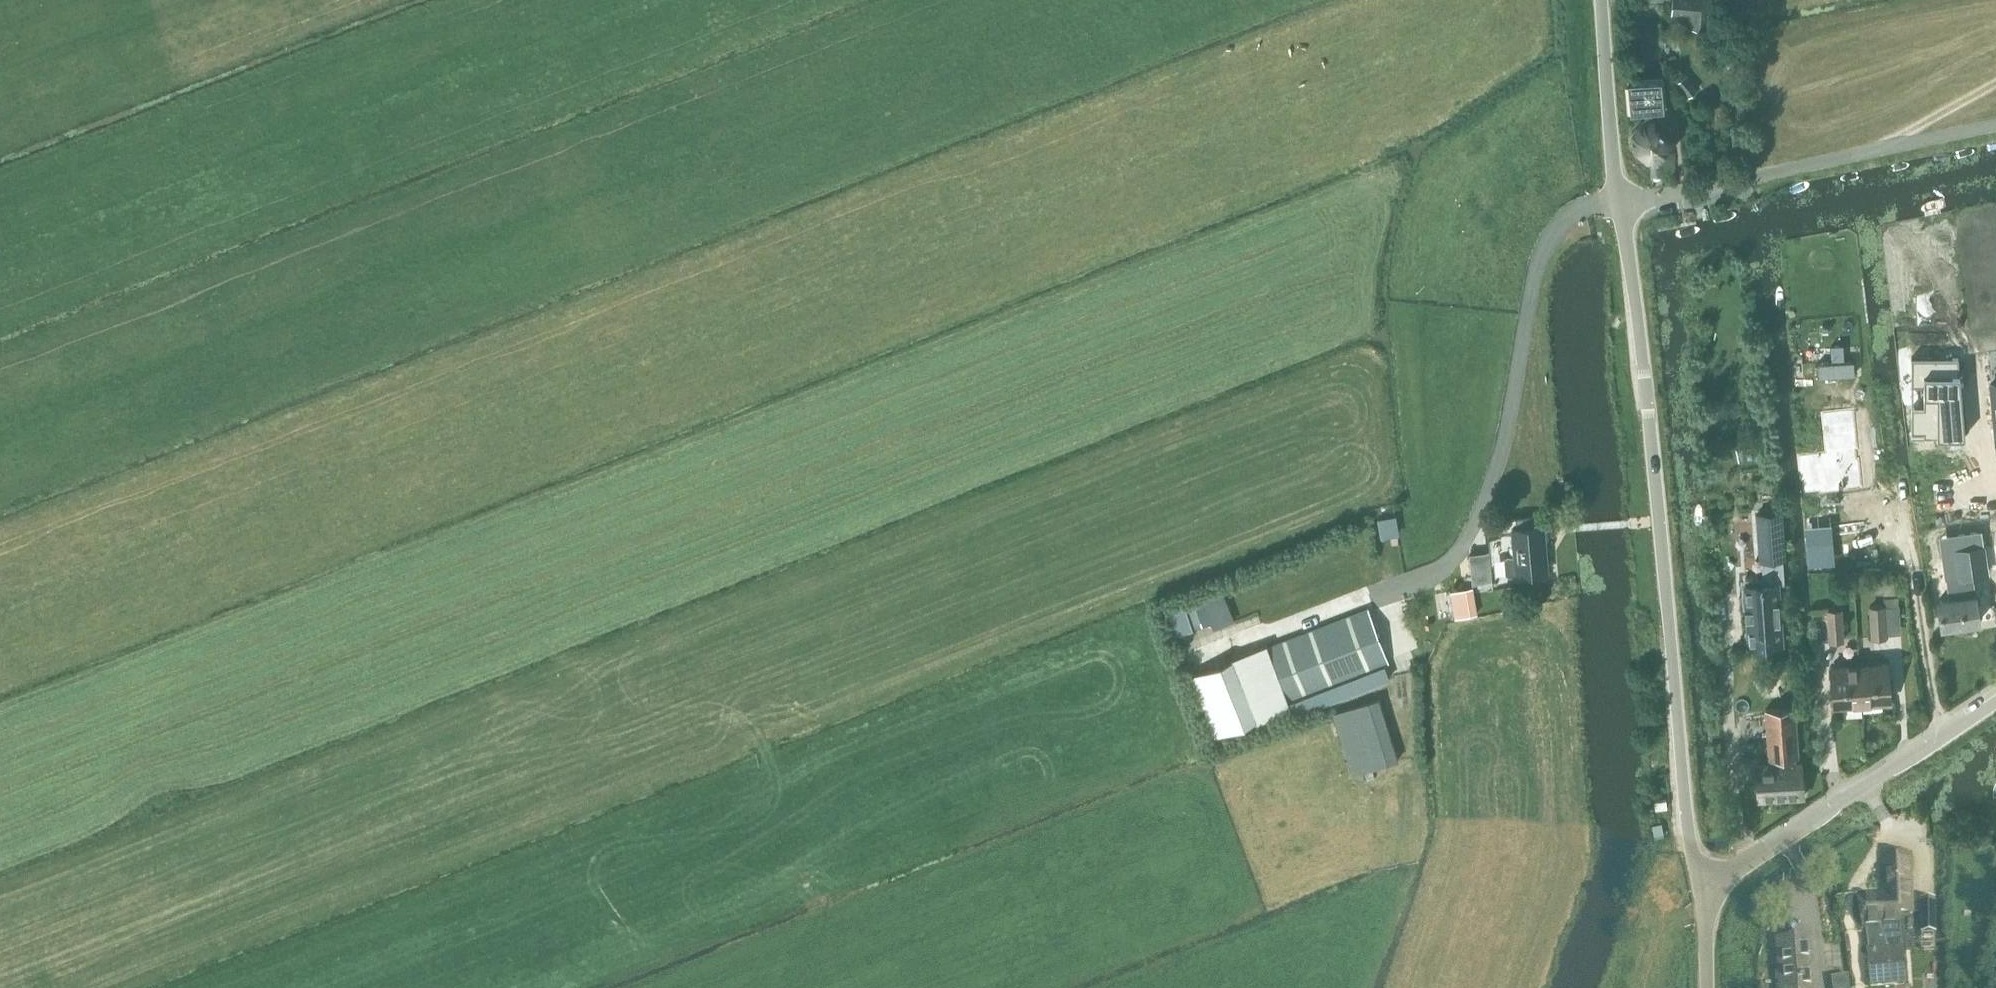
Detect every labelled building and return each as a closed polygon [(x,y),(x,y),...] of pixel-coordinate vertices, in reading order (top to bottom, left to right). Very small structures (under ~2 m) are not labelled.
[(1672,13),(1689,14),(1688,25),(1706,27),(1710,27),(1711,27),(1711,16),(1712,13),(1712,0),(1673,0),(1672,13)] [(1675,82),(1686,97),(1697,89),(1686,74),(1675,82)] [(1643,120),(1633,132),(1634,148),(1647,159),(1649,159),(1662,158),(1664,158),(1674,145),(1672,128),(1659,118),(1655,118),(1654,109),(1656,109),(1655,100),(1661,99),(1659,84),(1653,84),(1653,80),(1640,82),(1641,86),(1635,86),(1636,102),(1642,102),(1643,111),(1645,110),(1646,119),(1643,120)] [(1704,175),(1696,176),(1696,180),(1709,178),(1718,176),(1717,169),(1714,170),(1713,167),(1703,169),(1704,175)] [(1832,361),(1818,362),(1819,376),(1855,373),(1854,360),(1844,361),(1843,345),(1831,346),(1832,361)] [(1965,435),(1958,357),(1911,357),(1911,384),(1924,384),(1924,406),(1911,406),(1911,431),(1915,431),(1924,431),(1924,435),(1965,435)] [(1827,452),(1859,452),(1859,413),(1827,414),(1827,452)] [(1806,478),(1806,495),(1825,495),(1825,497),(1848,497),(1848,496),(1866,496),(1866,464),(1864,464),(1864,453),(1805,454),(1805,478),(1806,478)] [(1747,607),(1745,607),(1745,618),(1748,617),(1749,629),(1750,644),(1776,642),(1782,642),(1778,583),(1785,583),(1783,558),(1784,558),(1781,511),(1757,513),(1760,559),(1762,559),(1763,577),(1745,578),(1747,598),(1747,607)] [(1382,537),(1397,534),(1394,516),(1379,519),(1382,537)] [(1544,525),(1513,528),(1515,555),(1508,556),(1505,558),(1507,572),(1509,574),(1548,570),(1544,525)] [(1950,598),(1938,600),(1942,626),(1943,626),(1979,621),(1980,621),(1976,594),(1975,594),(1972,575),(1987,573),(1981,530),(1954,534),(1956,549),(1942,551),(1946,577),(1946,578),(1947,578),(1950,598)] [(1490,552),(1470,553),(1473,583),(1492,581),(1493,581),(1490,552)] [(1220,587),(1201,595),(1202,598),(1209,618),(1210,622),(1213,629),(1232,622),(1220,587)] [(1462,615),(1477,613),(1472,587),(1458,590),(1462,615)] [(1202,598),(1186,603),(1193,623),(1209,618),(1202,598)] [(1193,628),(1183,599),(1162,607),(1171,636),(1193,628)] [(1884,604),(1869,605),(1871,638),(1886,637),(1884,604)] [(1841,607),(1827,608),(1829,642),(1844,641),(1841,607)] [(1231,659),(1188,676),(1213,740),(1294,708),(1295,712),(1380,679),(1375,666),(1388,661),(1368,608),(1268,646),(1267,644),(1231,658),(1231,659)] [(1859,662),(1862,704),(1890,703),(1887,660),(1859,662)] [(1834,706),(1862,704),(1859,662),(1831,664),(1834,706)] [(1795,763),(1794,755),(1799,755),(1796,707),(1766,708),(1769,757),(1772,757),(1772,764),(1756,765),(1758,799),(1804,796),(1802,762),(1795,763)] [(1880,931),(1881,933),(1900,932),(1899,916),(1913,915),(1910,857),(1881,858),(1882,895),(1882,908),(1879,908),(1880,931)] [(1886,950),(1881,933),(1880,931),(1879,908),(1882,908),(1882,895),(1858,896),(1864,951),(1866,951),(1868,987),(1888,986),(1886,950)] [(1920,933),(1933,932),(1933,904),(1920,904),(1920,933)] [(1778,959),(1811,957),(1810,941),(1777,943),(1778,959)] [(1886,950),(1888,986),(1902,985),(1900,949),(1886,950)] [(1849,980),(1858,978),(1854,954),(1845,956),(1849,980)] [(1779,981),(1813,979),(1811,957),(1778,959),(1779,981)] [(1779,981),(1780,987),(1813,987),(1813,979),(1779,981)]
